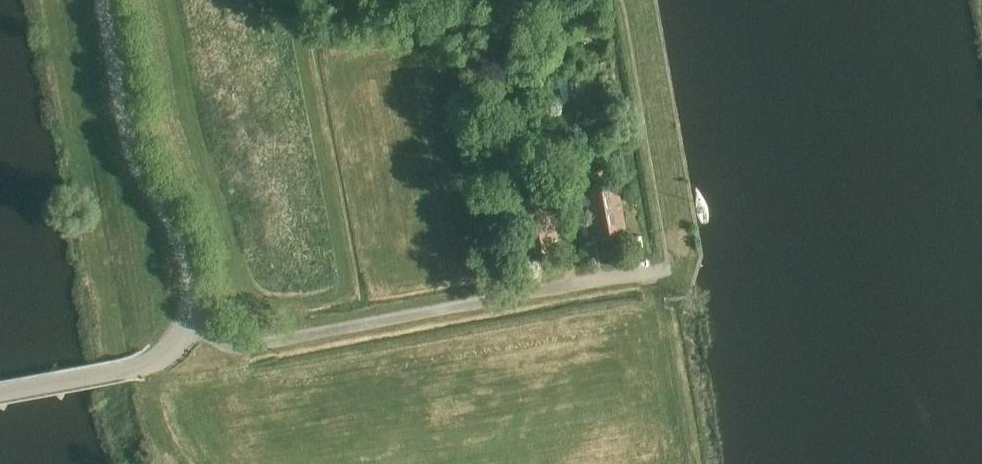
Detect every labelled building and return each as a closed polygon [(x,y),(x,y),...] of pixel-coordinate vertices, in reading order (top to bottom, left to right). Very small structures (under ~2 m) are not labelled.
[(567,80),(555,82),(559,102),(570,100),(567,80)] [(610,182),(586,187),(594,233),(602,232),(603,238),(621,234),(620,228),(626,227),(617,181),(610,182)] [(552,241),(558,240),(550,194),(519,200),(528,245),(534,244),(535,250),(553,247),(552,241)]
